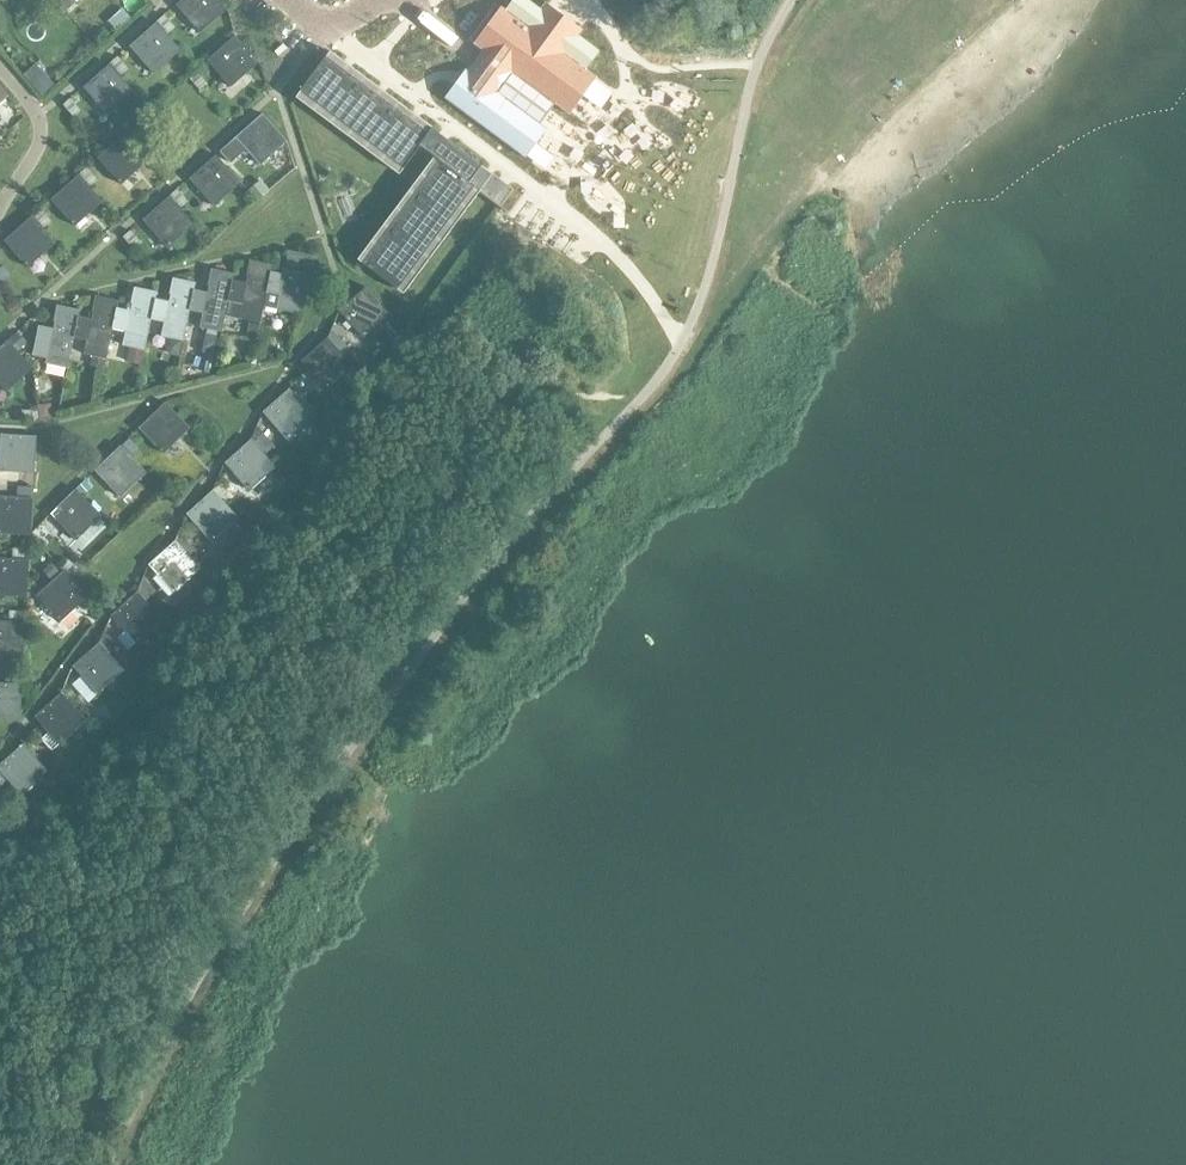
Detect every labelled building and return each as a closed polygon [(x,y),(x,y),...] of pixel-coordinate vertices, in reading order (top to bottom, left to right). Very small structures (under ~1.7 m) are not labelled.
[(177,5),(202,33),(229,9),(221,0),(183,0),(177,5)] [(444,97),(460,109),(517,151),(525,156),(526,155),(546,128),(539,123),(555,102),(559,105),(569,113),(570,112),(569,111),(583,92),(588,86),(594,78),(595,76),(596,76),(596,77),(597,76),(592,72),(586,68),(586,67),(598,51),(599,50),(592,45),(590,44),(578,35),(582,28),(581,27),(580,29),(546,4),(545,3),(546,2),(545,1),(540,7),(531,0),(512,0),(509,4),(505,9),(501,5),(500,6),(492,17),(475,42),(474,42),(474,41),(473,43),(474,43),(483,50),(479,54),(469,68),(468,70),(467,69),(465,68),(463,71),(444,97)] [(157,23),(131,46),(155,74),(182,51),(167,33),(157,23)] [(237,36),(209,61),(233,88),(261,63),(237,36)] [(330,50),(296,96),(400,173),(420,145),(435,156),(450,140),(330,50)] [(111,64),(84,87),(109,115),(136,91),(121,74),(111,64)] [(11,96),(0,84),(0,106),(11,96)] [(245,154),(249,150),(263,165),(289,142),(264,114),(221,152),(230,162),(243,151),(245,154)] [(128,133),(100,157),(124,184),(152,160),(128,133)] [(435,156),(357,258),(404,292),(478,193),(481,196),(484,192),(493,179),(479,168),(481,166),(450,140),(435,156)] [(218,155),(191,179),(216,207),(243,183),(218,155)] [(81,174),(54,198),(78,226),(105,201),(91,185),(81,174)] [(172,197),(145,220),(169,248),(196,225),(180,207),(172,197)] [(35,215),(7,240),(31,267),(59,243),(35,215)] [(286,273),(273,270),(265,306),(300,314),(313,255),(290,250),(286,273)] [(246,282),(234,279),(230,301),(227,315),(240,318),(262,322),(265,306),(273,270),(274,264),(251,259),(246,282)] [(227,315),(230,301),(234,279),(236,273),(214,269),(208,291),(196,289),(191,310),(204,313),(201,327),(224,332),(227,315)] [(158,298),(154,320),(166,322),(163,336),(168,337),(166,348),(170,354),(182,356),(185,341),(191,310),(196,289),(197,283),(175,278),(170,301),(158,298)] [(119,307),(114,328),(128,331),(125,345),(130,346),(127,360),(142,364),(145,349),(146,350),(154,320),(158,298),(159,291),(136,286),(131,310),(119,307)] [(367,286),(341,310),(366,337),(392,313),(367,286)] [(80,317),(76,337),(89,340),(86,354),(90,355),(89,364),(106,368),(108,358),(114,328),(119,307),(120,300),(98,296),(93,319),(80,317)] [(76,337),(80,317),(82,309),(59,305),(54,329),(41,326),(35,355),(49,358),(48,363),(70,368),(76,337)] [(261,323),(249,321),(246,336),(258,339),(261,323)] [(10,340),(0,349),(0,382),(9,392),(35,368),(18,350),(27,342),(19,332),(10,340)] [(329,336),(303,360),(328,388),(354,364),(329,336)] [(214,352),(201,349),(196,372),(209,375),(214,352)] [(291,387),(265,410),(290,438),(316,414),(291,387)] [(168,400),(141,426),(166,452),(193,426),(168,400)] [(2,434),(0,471),(36,473),(38,436),(2,434)] [(254,438),(228,462),(252,488),(278,465),(254,438)] [(123,443),(97,469),(123,496),(149,471),(123,443)] [(78,487),(52,512),(78,539),(105,514),(78,487)] [(214,490),(189,512),(213,539),(238,516),(214,490)] [(32,535),(34,498),(0,496),(0,533),(32,535)] [(170,597),(177,590),(203,567),(178,539),(152,563),(159,571),(152,577),(170,597)] [(29,596),(31,560),(0,558),(0,594),(29,596)] [(65,570),(38,594),(63,621),(90,596),(65,570)] [(140,589),(113,613),(138,641),(165,617),(140,589)] [(25,658),(27,621),(0,620),(0,657),(25,658)] [(83,673),(72,683),(89,702),(100,692),(125,669),(100,642),(75,664),(83,673)] [(22,721),(24,683),(0,682),(0,720),(22,721)] [(53,751),(63,742),(89,719),(64,691),(38,715),(46,724),(36,733),(53,751)] [(1,784),(9,777),(24,794),(49,771),(25,744),(0,766),(0,783),(1,784)]
